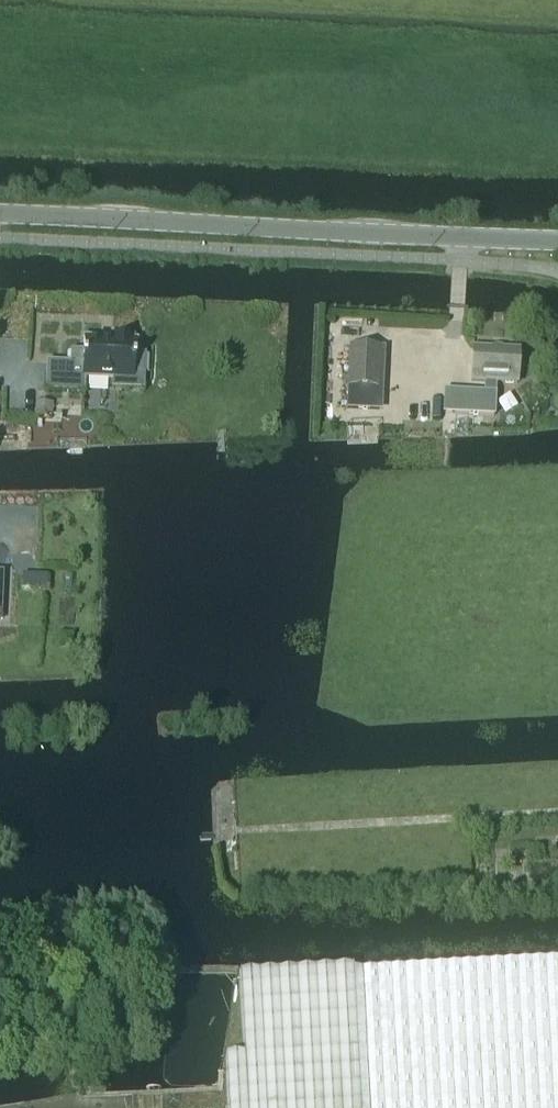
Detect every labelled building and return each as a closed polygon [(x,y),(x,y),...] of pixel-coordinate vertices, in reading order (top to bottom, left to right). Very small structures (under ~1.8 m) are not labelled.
[(46,373),(45,392),(84,394),(85,378),(114,379),(114,373),(144,374),(145,355),(135,354),(135,342),(132,341),(132,338),(111,337),(111,340),(84,339),(83,353),(71,352),(71,362),(58,362),(57,373),(46,373)] [(349,346),(347,408),(381,410),(384,348),(349,346)] [(484,392),(450,391),(444,390),(442,414),(494,416),(494,412),(496,382),(517,383),(519,351),(473,349),(471,380),(484,381),(484,384),(484,392)] [(36,402),(36,413),(51,414),(51,403),(36,402)] [(48,578),(34,578),(34,589),(48,589),(48,578)] [(395,965),(241,973),(244,1055),(227,1055),(230,1107),(557,1107),(557,956),(395,965)]
